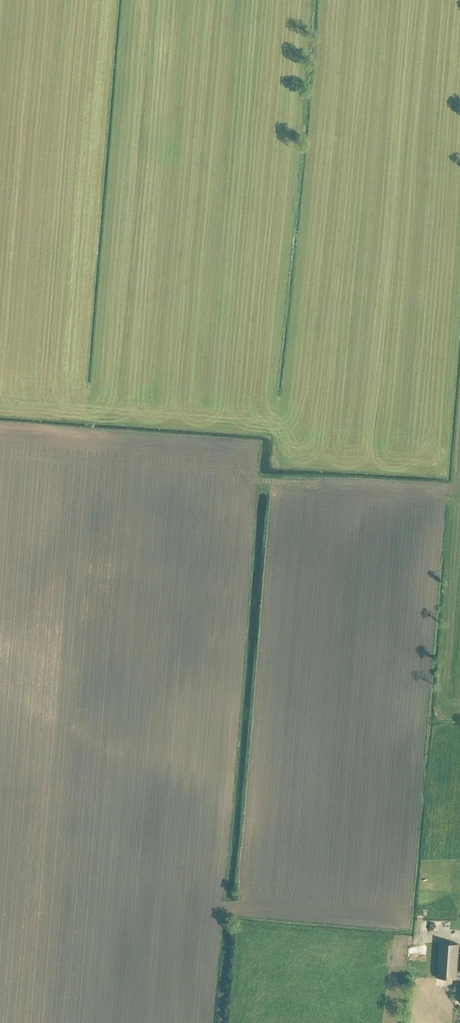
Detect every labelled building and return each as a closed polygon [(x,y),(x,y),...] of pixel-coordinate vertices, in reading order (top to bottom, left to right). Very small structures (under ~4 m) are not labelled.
[(440,943),(437,978),(456,979),(459,944),(440,943)]
